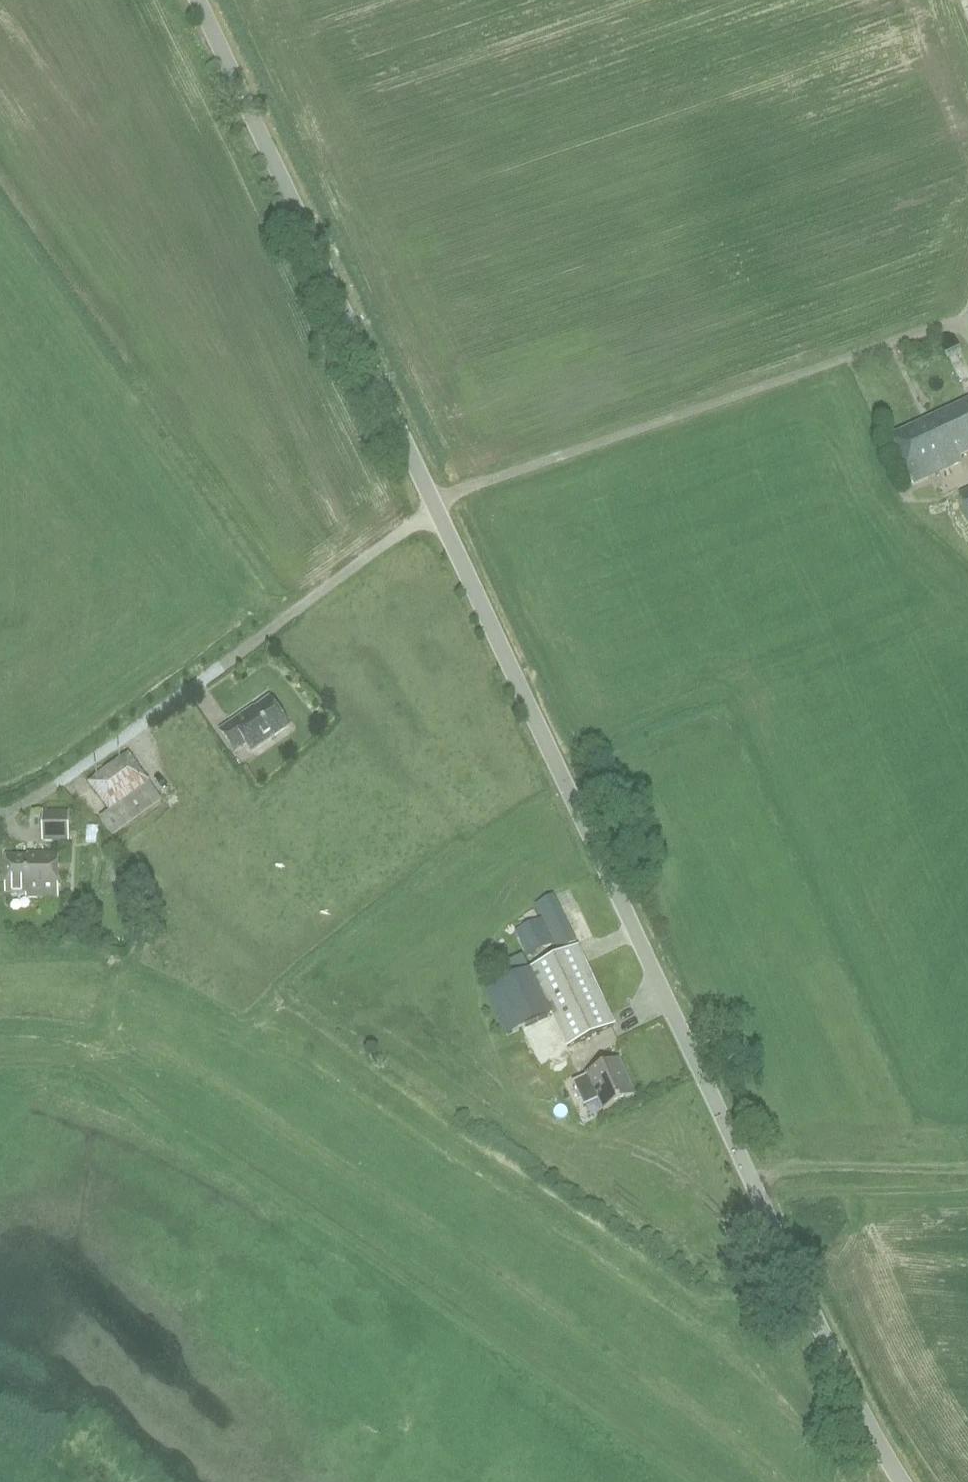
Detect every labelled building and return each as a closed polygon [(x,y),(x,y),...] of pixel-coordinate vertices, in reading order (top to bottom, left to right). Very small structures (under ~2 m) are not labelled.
[(956,339),(948,343),(954,354),(962,350),(956,339)] [(967,450),(967,402),(893,437),(915,486),(964,463),(961,458),(963,457),(961,453),(967,450)] [(958,494),(967,515),(967,490),(958,494)] [(252,751),(289,726),(271,699),(248,715),(247,713),(221,730),(236,751),(247,744),(252,751)] [(108,811),(99,817),(113,836),(163,799),(150,782),(151,781),(129,753),(88,783),(108,811)] [(71,810),(43,810),(42,842),(70,842),(71,810)] [(57,899),(58,855),(35,855),(35,858),(6,858),(5,895),(26,895),(26,899),(57,899)] [(577,942),(554,894),(535,903),(557,951),(577,942)] [(579,945),(530,968),(496,984),(484,990),(505,1035),(551,1014),(566,1046),(616,1023),(579,945)] [(523,955),(490,971),(496,984),(530,968),(523,955)] [(634,1097),(618,1062),(587,1077),(593,1089),(589,1091),(593,1100),(598,1098),(604,1111),(634,1097)]
